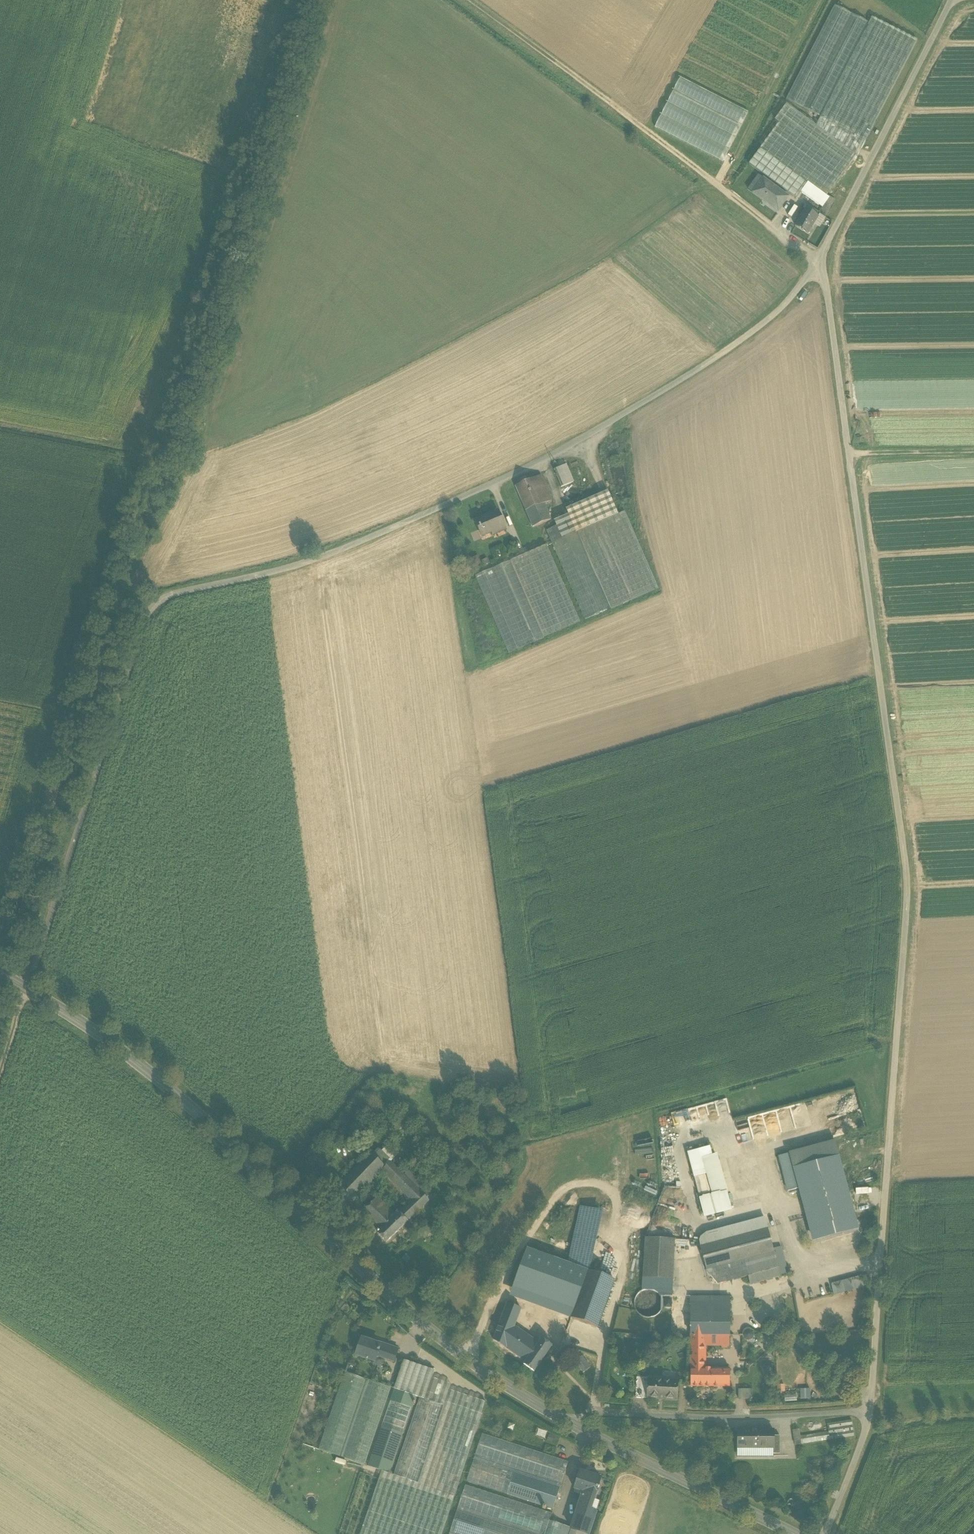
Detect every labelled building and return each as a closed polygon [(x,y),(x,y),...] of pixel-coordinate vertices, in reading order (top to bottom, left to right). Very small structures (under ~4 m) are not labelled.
[(834,5),(785,100),(820,118),(869,23),(834,5)] [(871,18),(869,23),(820,118),(815,127),(856,157),(914,39),(871,18)] [(724,161),(748,110),(678,78),(654,129),(724,161)] [(827,196),(856,157),(815,127),(786,106),(775,121),(778,123),(760,147),(807,182),(827,196)] [(748,164),(795,199),(800,191),(805,185),(807,182),(760,147),(748,164)] [(753,193),(763,179),(759,176),(748,190),(753,193)] [(788,197),(763,179),(753,193),(778,212),(788,197)] [(805,185),(800,191),(806,195),(820,205),(823,199),(805,185)] [(800,203),(806,195),(800,191),(795,199),(800,203)] [(806,207),(805,209),(818,217),(821,214),(824,208),(820,205),(806,195),(800,203),(806,207)] [(829,200),(824,208),(821,214),(827,218),(835,204),(829,200)] [(818,217),(805,209),(795,227),(808,234),(818,217)] [(565,465),(553,470),(561,487),(573,482),(565,465)] [(551,501),(541,476),(533,479),(537,489),(543,503),(544,504),(551,501)] [(533,479),(515,487),(522,502),(528,500),(526,494),(537,489),(533,479)] [(537,489),(526,494),(528,500),(522,502),(525,510),(543,503),(537,489)] [(576,533),(578,532),(608,519),(616,515),(606,493),(566,510),(568,516),(576,533)] [(543,503),(525,510),(532,528),(550,520),(544,504),(543,503)] [(498,511),(476,520),(483,537),(505,527),(498,511)] [(616,515),(608,519),(642,595),(660,587),(626,511),(616,515)] [(562,539),(576,533),(568,516),(555,522),(557,526),(562,539)] [(608,519),(578,532),(612,608),(642,595),(608,519)] [(545,531),(551,544),(562,539),(557,526),(545,531)] [(562,539),(551,544),(584,620),(610,609),(576,533),(562,539)] [(548,545),(513,560),(546,637),(582,622),(548,545)] [(477,555),(465,561),(470,572),(482,566),(477,555)] [(510,562),(474,577),(508,654),(544,638),(510,562)] [(442,1146),(434,1145),(433,1157),(441,1158),(442,1146)] [(370,1153),(334,1190),(350,1206),(356,1200),(382,1172),(386,1168),(385,1168),(370,1153)] [(716,1156),(702,1159),(713,1196),(700,1200),(703,1216),(731,1209),(716,1156)] [(839,1158),(793,1170),(813,1242),(858,1231),(839,1158)] [(397,1169),(390,1162),(385,1168),(386,1168),(382,1172),(389,1178),(397,1169)] [(404,1176),(397,1169),(389,1178),(412,1202),(421,1193),(404,1176)] [(412,1202),(405,1208),(413,1217),(433,1198),(425,1190),(426,1188),(409,1171),(404,1176),(421,1193),(412,1202)] [(395,1215),(377,1198),(365,1210),(356,1200),(350,1206),(379,1233),(395,1215)] [(597,1210),(581,1207),(571,1257),(587,1260),(597,1210)] [(379,1233),(377,1234),(386,1243),(413,1217),(405,1208),(399,1214),(398,1212),(395,1215),(379,1233)] [(765,1220),(707,1236),(699,1241),(700,1247),(767,1229),(765,1220)] [(767,1229),(700,1247),(710,1285),(717,1285),(748,1277),(750,1285),(780,1277),(773,1250),(767,1229)] [(675,1240),(645,1238),(643,1278),(673,1280),(674,1260),(675,1240)] [(688,1241),(675,1240),(674,1260),(693,1258),(688,1241)] [(788,1275),(781,1247),(773,1250),(780,1277),(788,1275)] [(587,1260),(571,1257),(570,1265),(586,1268),(587,1260)] [(579,1297),(574,1310),(566,1307),(562,1316),(571,1319),(597,1329),(615,1281),(589,1271),(579,1297)] [(673,1280),(643,1278),(642,1291),(643,1291),(648,1290),(649,1290),(654,1291),(655,1291),(657,1293),(660,1295),(661,1298),(662,1301),(672,1301),(673,1280)] [(547,1294),(521,1284),(512,1306),(521,1310),(549,1320),(559,1324),(562,1316),(566,1307),(568,1301),(547,1294)] [(570,1294),(550,1287),(547,1294),(568,1301),(570,1294)] [(579,1297),(570,1294),(568,1301),(566,1307),(574,1310),(579,1297)] [(729,1298),(690,1297),(690,1309),(729,1310),(729,1298)] [(690,1312),(672,1311),(672,1301),(662,1301),(663,1304),(662,1307),(661,1310),(660,1312),(658,1314),(656,1316),(654,1317),(651,1318),(650,1337),(690,1339),(690,1335),(690,1312)] [(507,1304),(493,1340),(506,1349),(514,1327),(521,1310),(512,1306),(507,1304)] [(729,1310),(690,1309),(690,1312),(690,1335),(705,1335),(729,1335),(729,1310)] [(559,1324),(549,1320),(546,1328),(557,1331),(559,1324)] [(539,1343),(514,1327),(506,1349),(525,1362),(539,1343)] [(705,1335),(690,1335),(690,1339),(691,1387),(711,1387),(711,1369),(705,1369),(705,1346),(705,1335)] [(729,1335),(705,1335),(705,1346),(729,1347),(729,1335)] [(373,1343),(362,1340),(356,1355),(375,1362),(377,1354),(384,1356),(384,1358),(393,1361),(397,1350),(374,1342),(373,1343)] [(525,1362),(524,1365),(534,1373),(552,1346),(541,1340),(539,1343),(525,1362)] [(377,1354),(375,1362),(382,1364),(384,1358),(384,1356),(377,1354)] [(416,1397),(419,1397),(430,1400),(439,1375),(440,1372),(404,1360),(394,1389),(416,1397)] [(729,1369),(711,1369),(711,1387),(729,1387),(729,1369)] [(344,1372),(318,1450),(340,1457),(366,1380),(344,1372)] [(439,1375),(430,1400),(438,1403),(444,1387),(447,1378),(439,1375)] [(649,1379),(636,1378),(635,1398),(647,1399),(648,1380),(649,1380),(649,1379)] [(649,1380),(648,1380),(647,1399),(676,1401),(677,1382),(649,1380)] [(369,1381),(343,1458),(364,1466),(391,1388),(369,1381)] [(448,1401),(481,1412),(485,1401),(444,1387),(438,1403),(446,1406),(448,1401)] [(750,1399),(750,1388),(738,1389),(738,1399),(750,1399)] [(411,1409),(416,1397),(394,1389),(390,1401),(411,1409)] [(419,1397),(393,1475),(420,1484),(446,1406),(438,1403),(430,1400),(419,1397)] [(380,1474),(360,1533),(441,1533),(481,1412),(448,1401),(446,1406),(420,1484),(393,1475),(389,1474),(381,1471),(380,1474)] [(390,1401),(367,1466),(381,1471),(389,1474),(411,1409),(390,1401)] [(851,1420),(827,1424),(828,1432),(829,1440),(854,1436),(851,1420)] [(799,1430),(792,1431),(795,1445),(801,1444),(800,1436),(799,1430)] [(773,1431),(737,1431),(737,1449),(773,1449),(773,1436),(773,1431)] [(828,1432),(800,1436),(801,1444),(829,1440),(828,1432)] [(568,1462),(482,1434),(475,1456),(561,1484),(568,1462)] [(549,1434),(546,1441),(555,1445),(558,1437),(549,1434)] [(547,1484),(473,1460),(466,1482),(540,1506),(543,1494),(547,1484)] [(593,1476),(580,1472),(574,1490),(583,1492),(594,1496),(595,1496),(600,1479),(593,1477),(593,1476)] [(560,1488),(547,1484),(543,1494),(556,1499),(560,1488)] [(465,1485),(458,1507),(540,1533),(545,1533),(549,1520),(552,1513),(465,1485)] [(594,1496),(583,1492),(581,1499),(592,1503),(594,1496)] [(556,1499),(543,1494),(540,1506),(553,1510),(556,1499)] [(581,1499),(571,1530),(573,1531),(584,1533),(589,1533),(596,1513),(590,1511),(592,1503),(581,1499)] [(457,1510),(450,1533),(454,1533),(529,1533),(457,1510)] [(549,1520),(545,1533),(560,1533),(562,1527),(563,1525),(549,1520)]
